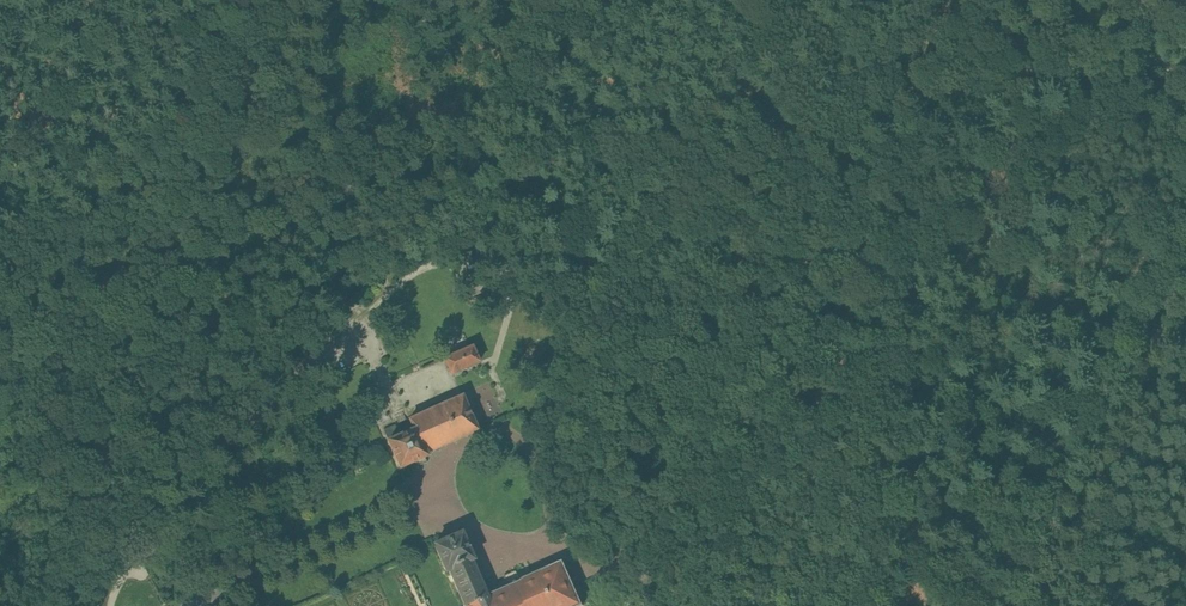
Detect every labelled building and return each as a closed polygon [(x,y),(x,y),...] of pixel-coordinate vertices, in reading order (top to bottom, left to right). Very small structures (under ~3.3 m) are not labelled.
[(479,362),(473,346),(444,359),(452,375),(479,362)] [(479,431),(463,395),(429,410),(446,446),(479,431)] [(446,446),(429,410),(384,431),(400,468),(428,456),(427,454),(446,446)] [(464,604),(464,605),(581,605),(584,605),(563,560),(528,576),(486,594),(472,561),(474,560),(462,532),(435,544),(447,572),(449,571),(464,604)]
